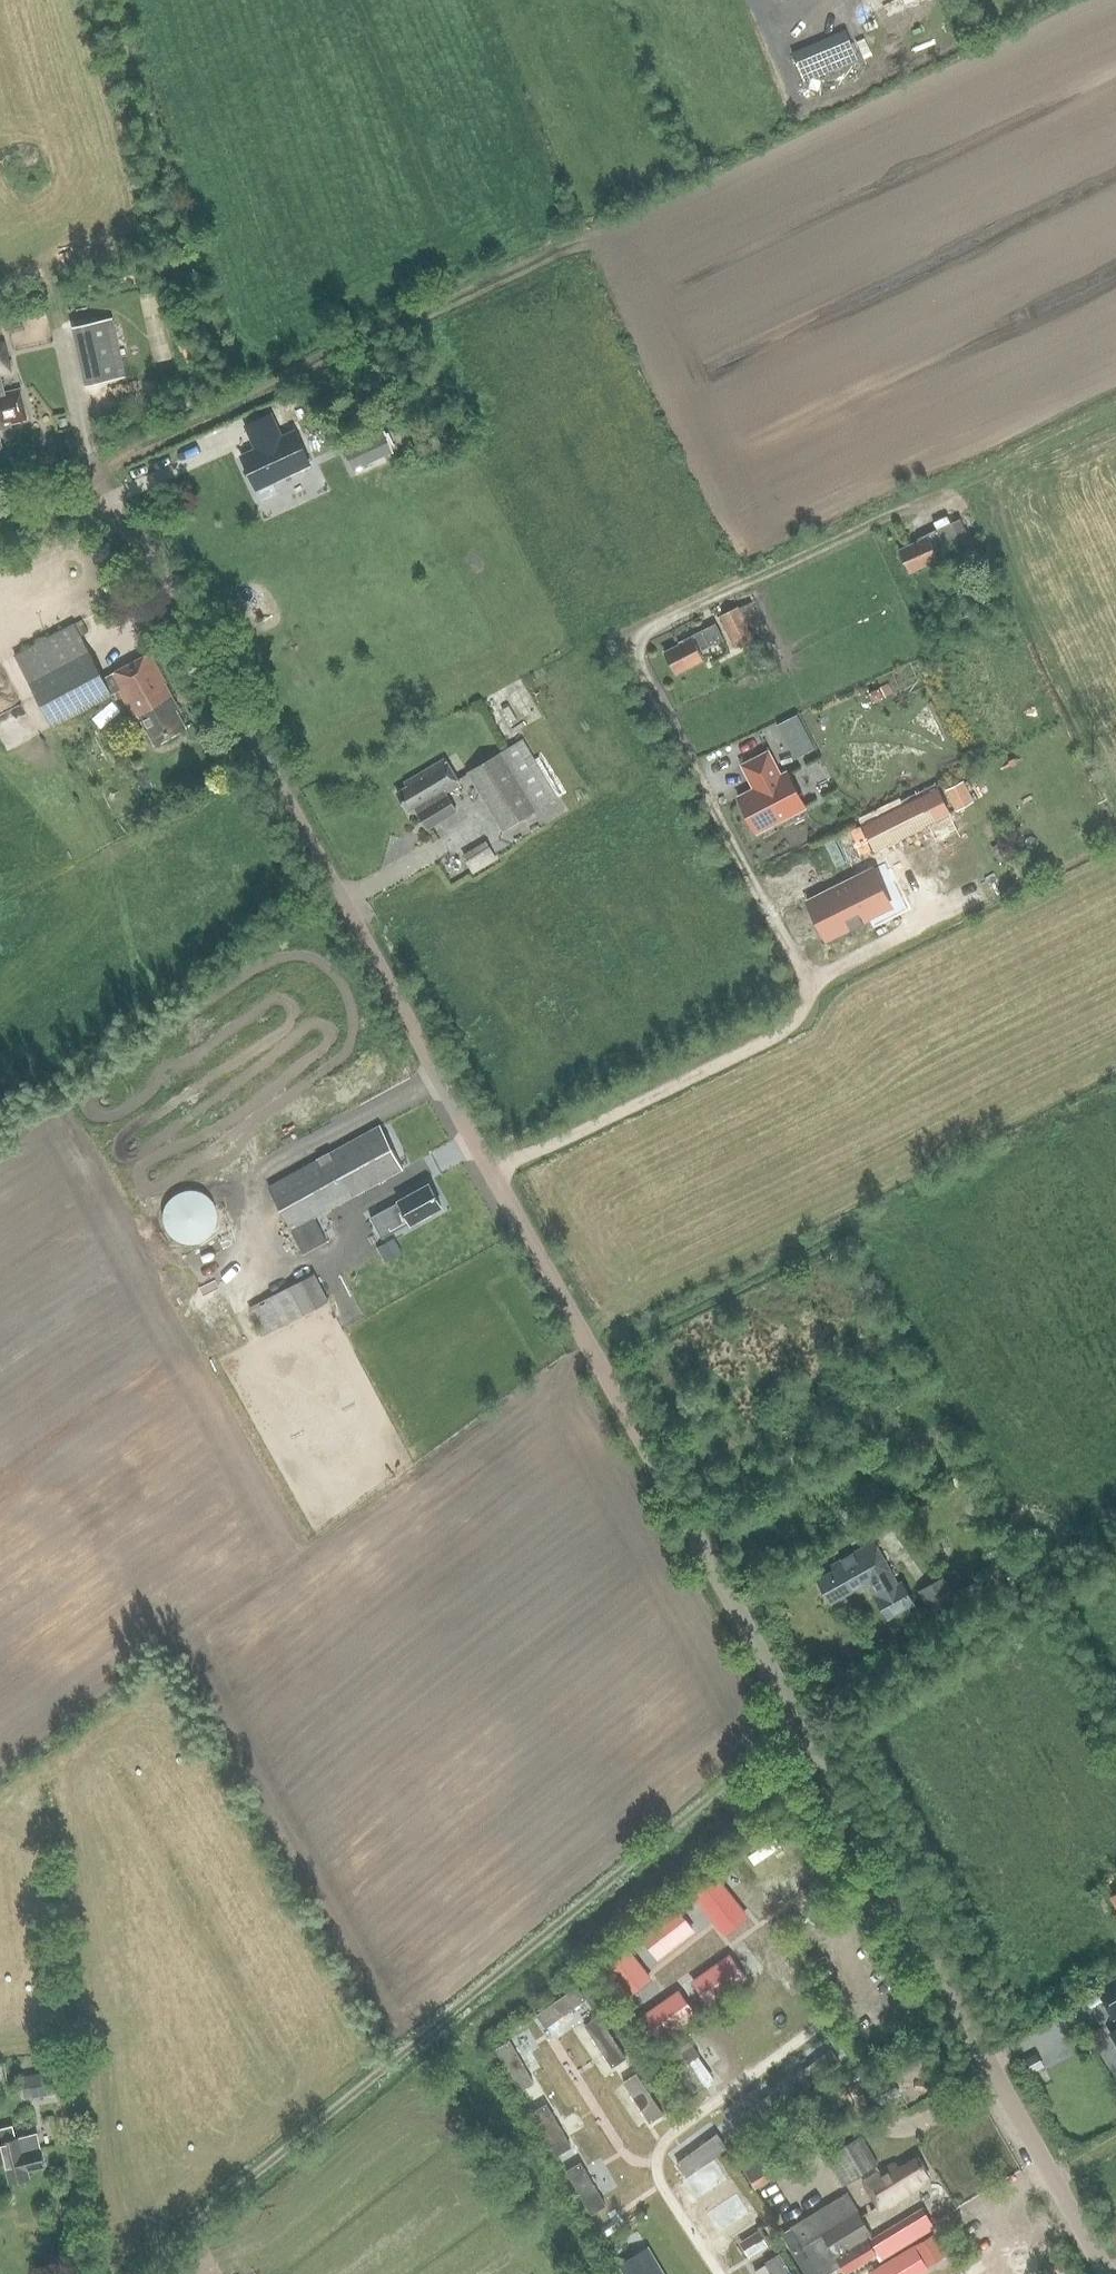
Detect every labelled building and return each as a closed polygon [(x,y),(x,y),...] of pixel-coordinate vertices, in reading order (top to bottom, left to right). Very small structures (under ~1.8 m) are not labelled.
[(847,31),(794,53),(805,80),(858,58),(847,31)] [(72,323),(81,383),(125,376),(117,317),(72,323)] [(0,342),(0,372),(11,369),(4,341),(0,342)] [(2,427),(2,424),(28,418),(21,388),(5,392),(1,378),(0,378),(0,428),(2,427)] [(281,437),(270,414),(246,425),(257,448),(241,456),(257,488),(262,500),(277,493),(272,481),(310,464),(295,431),(281,437)] [(382,431),(343,450),(353,471),(392,453),(382,431)] [(938,557),(934,549),(967,534),(960,519),(952,523),(918,538),(920,540),(899,550),(909,570),(938,557)] [(976,563),(989,557),(980,537),(956,547),(968,576),(980,571),(976,563)] [(976,588),(981,600),(995,594),(990,582),(976,588)] [(752,602),(739,608),(720,616),(735,647),(753,638),(748,626),(760,620),(752,602)] [(14,655),(52,727),(113,694),(74,622),(14,655)] [(715,624),(682,640),(684,643),(664,653),(674,673),(703,659),(699,651),(722,639),(715,624)] [(139,715),(155,745),(187,727),(170,698),(174,696),(150,653),(111,674),(135,718),(139,715)] [(804,728),(797,714),(777,724),(784,738),(804,728)] [(557,797),(522,740),(468,772),(503,830),(557,797)] [(768,752),(743,765),(755,789),(739,797),(757,832),(805,807),(787,772),(780,776),(768,752)] [(460,785),(444,759),(405,782),(408,786),(398,792),(408,810),(414,807),(428,828),(457,811),(446,793),(460,785)] [(962,782),(947,790),(957,810),(972,802),(962,782)] [(937,789),(884,815),(895,839),(933,821),(928,811),(944,804),(937,789)] [(462,852),(473,871),(498,857),(487,838),(462,852)] [(821,891),(817,883),(842,870),(833,853),(777,881),(790,907),(821,891)] [(884,909),(870,880),(856,887),(853,880),(852,880),(852,881),(810,902),(810,901),(808,902),(826,938),(850,926),(851,929),(852,928),(851,927),(862,922),(862,923),(864,923),(862,920),(884,909)] [(380,1126),(268,1187),(304,1254),(327,1242),(314,1217),(403,1170),(380,1126)] [(372,1217),(378,1229),(383,1237),(410,1222),(411,1223),(441,1207),(430,1184),(399,1201),(400,1202),(372,1217)] [(199,1243),(207,1238),(213,1231),(216,1223),(217,1214),(214,1205),(208,1198),(200,1193),(191,1191),(182,1192),(174,1197),(168,1204),(165,1212),(164,1221),(167,1230),(173,1237),(181,1242),(190,1244),(199,1243)] [(377,1248),(385,1262),(403,1252),(394,1237),(377,1248)] [(284,1324),(304,1314),(328,1302),(314,1274),(270,1296),(249,1307),(263,1335),(284,1324)] [(831,1566),(835,1572),(819,1581),(829,1600),(849,1588),(852,1592),(869,1582),(877,1596),(875,1597),(887,1620),(914,1605),(902,1582),(898,1585),(875,1542),(831,1566)] [(969,1618),(998,1602),(984,1576),(955,1592),(969,1618)] [(964,1614),(944,1578),(919,1591),(940,1628),(964,1614)] [(724,1933),(746,1916),(716,1878),(694,1896),(724,1933)] [(640,1936),(657,1958),(693,1931),(676,1908),(640,1936)] [(648,1979),(621,1946),(599,1964),(625,1997),(648,1979)] [(746,1978),(730,1956),(695,1981),(710,2003),(746,1978)] [(801,1968),(793,1956),(785,1961),(793,1973),(801,1968)] [(1098,1988),(1115,2017),(1115,1978),(1098,1988)] [(693,2014),(677,1993),(642,2018),(657,2040),(693,2014)] [(574,2019),(564,2004),(549,2014),(559,2029),(574,2019)] [(484,2054),(494,2070),(539,2041),(530,2026),(484,2054)] [(666,2059),(691,2094),(704,2085),(688,2063),(700,2055),(690,2041),(666,2059)] [(575,2055),(585,2070),(600,2060),(590,2045),(575,2055)] [(801,2092),(840,2063),(831,2050),(791,2079),(801,2092)] [(1030,2075),(1045,2066),(1036,2053),(1022,2062),(1030,2075)] [(511,2095),(521,2110),(566,2082),(556,2067),(511,2095)] [(56,2094),(52,2071),(20,2076),(24,2099),(56,2094)] [(606,2102),(616,2118),(631,2108),(621,2093),(606,2102)] [(718,2099),(706,2108),(716,2121),(728,2112),(718,2099)] [(645,2113),(629,2121),(652,2164),(667,2156),(645,2113)] [(542,2143),(552,2159),(597,2130),(587,2115),(542,2143)] [(5,2165),(10,2183),(29,2178),(27,2170),(44,2166),(40,2149),(34,2151),(29,2135),(16,2139),(12,2126),(0,2129),(0,2153),(3,2165),(5,2165)] [(842,2186),(878,2164),(861,2136),(825,2157),(842,2186)] [(928,2173),(918,2157),(898,2169),(894,2163),(863,2182),(880,2210),(924,2184),(921,2178),(928,2173)] [(727,2179),(714,2160),(684,2180),(697,2199),(727,2179)] [(573,2192),(583,2207),(628,2178),(618,2163),(573,2192)] [(841,2266),(846,2273),(878,2255),(871,2243),(872,2242),(873,2242),(872,2239),(869,2235),(872,2234),(847,2192),(789,2226),(790,2228),(781,2233),(805,2273),(827,2273),(841,2266)] [(749,2212),(736,2193),(706,2213),(719,2232),(749,2212)] [(873,2242),(872,2242),(882,2259),(934,2227),(923,2208),(872,2239),(873,2242)] [(609,2215),(594,2224),(603,2239),(619,2230),(609,2215)] [(761,2231),(731,2251),(744,2270),(774,2250),(761,2231)] [(932,2235),(914,2245),(927,2266),(944,2256),(932,2235)] [(868,2273),(919,2273),(928,2268),(927,2266),(914,2245),(868,2273)] [(1045,2254),(1052,2266),(1060,2261),(1052,2249),(1045,2254)] [(623,2273),(652,2273),(639,2251),(617,2264),(623,2273)] [(782,2262),(764,2273),(790,2273),(782,2262)]
